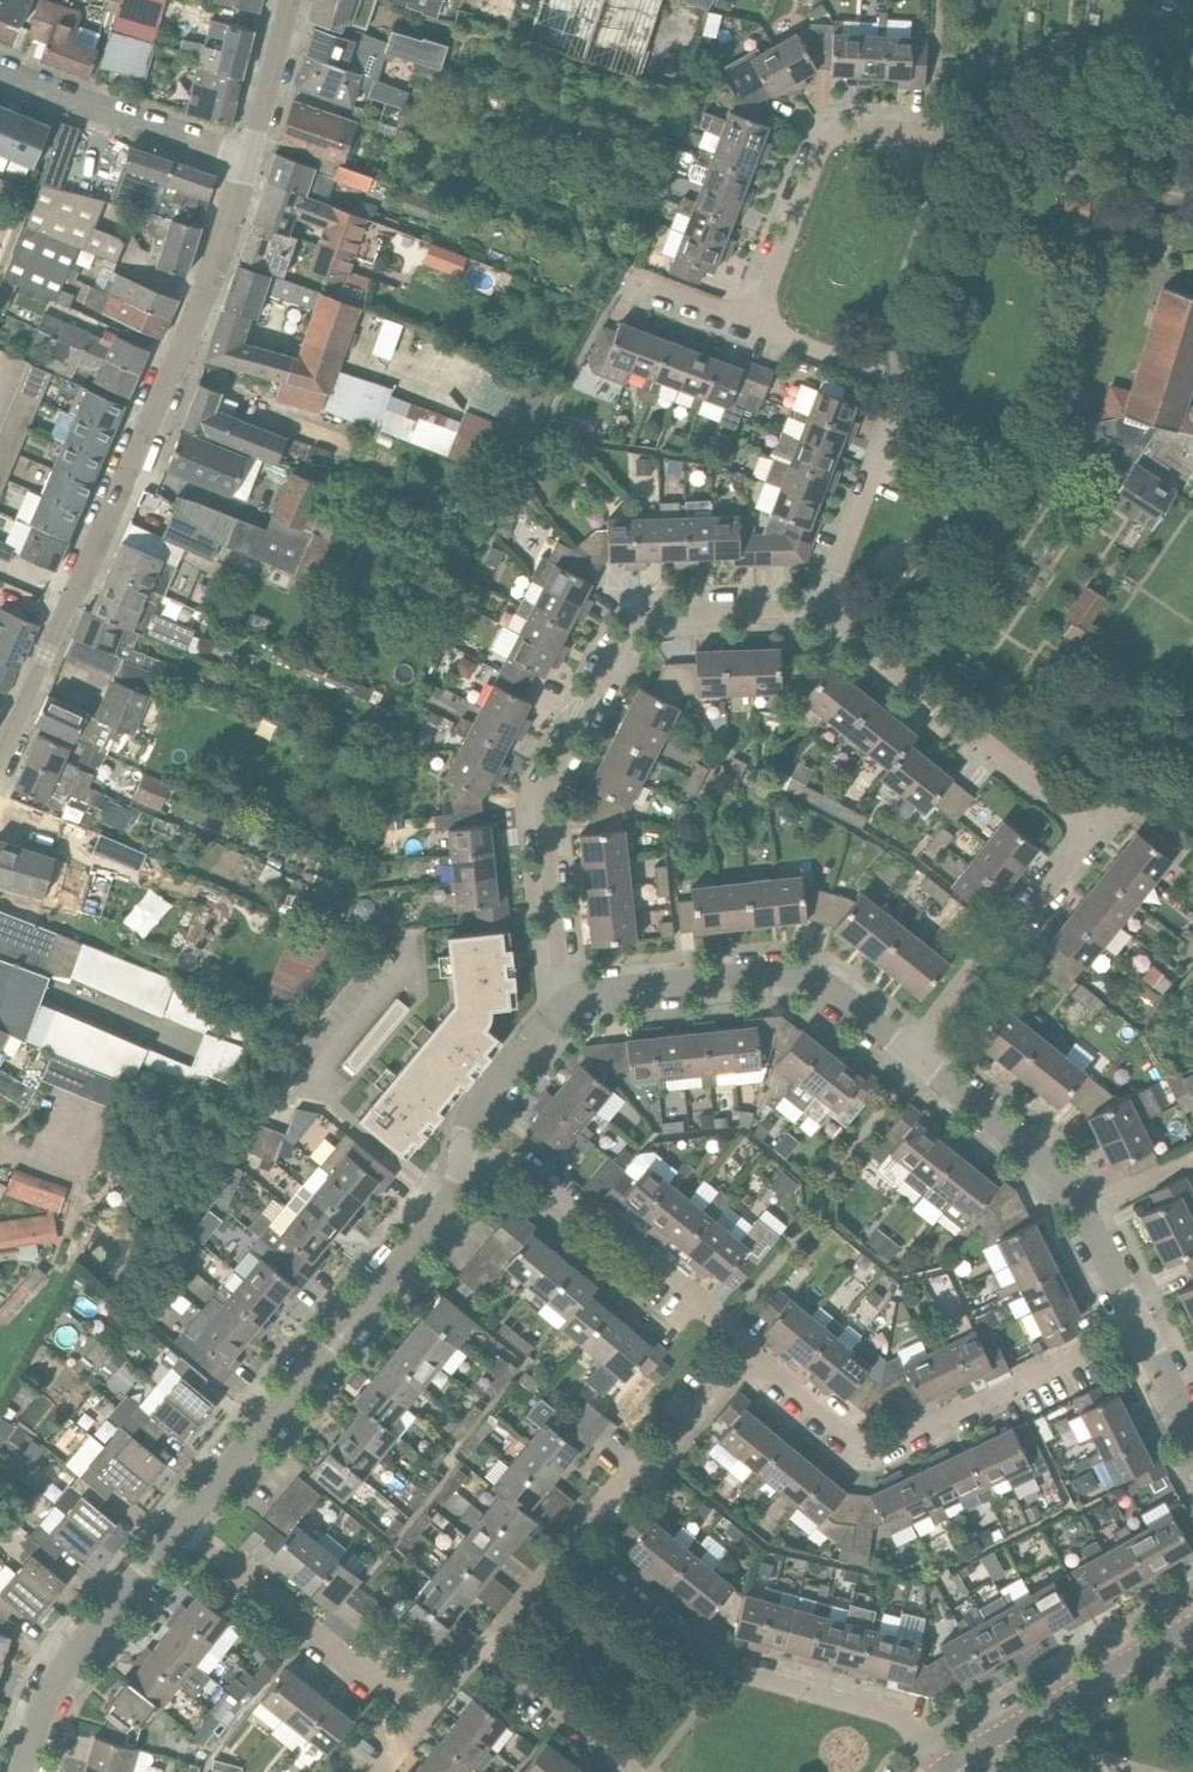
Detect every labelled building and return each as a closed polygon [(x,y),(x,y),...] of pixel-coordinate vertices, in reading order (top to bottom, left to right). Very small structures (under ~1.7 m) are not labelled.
[(0,1),(0,17),(21,27),(32,0),(0,0),(0,1)] [(101,43),(74,33),(82,10),(52,0),(40,0),(28,35),(48,42),(41,60),(89,77),(101,43)] [(117,13),(121,0),(105,0),(103,8),(117,13)] [(117,13),(112,29),(155,42),(167,0),(121,0),(117,13)] [(258,12),(259,12),(262,0),(218,0),(218,1),(258,12)] [(343,32),(346,22),(366,29),(377,0),(315,0),(309,21),(343,32)] [(437,18),(443,0),(387,0),(437,18)] [(539,5),(527,41),(637,78),(662,0),(522,0),(539,5)] [(709,10),(714,0),(683,0),(683,2),(709,10)] [(508,30),(527,35),(535,8),(516,2),(508,30)] [(846,85),(857,86),(860,36),(842,35),(843,22),(834,21),(833,40),(823,39),(822,70),(831,70),(831,76),(847,77),(846,85)] [(199,66),(242,77),(253,30),(228,23),(221,49),(184,39),(181,50),(202,56),(199,66)] [(869,78),(884,79),(886,37),(887,24),(879,24),(878,37),(860,36),(857,86),(869,86),(869,78)] [(360,74),(375,79),(383,51),(387,42),(359,32),(356,41),(316,27),(307,55),(360,74)] [(387,42),(383,51),(384,51),(384,50),(441,69),(449,45),(423,37),(423,38),(392,28),(387,42)] [(155,42),(112,29),(101,67),(143,79),(155,42)] [(817,69),(822,70),(823,39),(810,39),(802,43),(797,34),(774,47),(798,91),(808,85),(804,78),(817,70),(817,69)] [(925,89),(926,74),(927,59),(912,58),(913,38),(886,37),(884,79),(898,79),(898,88),(925,89)] [(788,97),(798,91),(774,47),(750,60),(755,69),(745,75),(736,98),(765,109),(770,96),(771,97),(784,89),(788,97)] [(298,86),(351,105),(360,74),(307,55),(298,86)] [(198,66),(188,110),(205,114),(205,117),(230,123),(242,77),(199,66),(198,66)] [(369,95),(404,108),(409,95),(392,89),(393,87),(375,80),(369,95)] [(720,137),(767,155),(771,144),(763,141),(769,126),(759,123),(765,109),(736,98),(731,112),(730,112),(720,137)] [(344,166),(350,149),(358,124),(292,102),(286,121),(280,140),(311,152),(344,166)] [(9,158),(26,116),(2,106),(0,111),(0,155),(9,158)] [(397,127),(411,131),(415,117),(401,114),(397,127)] [(31,168),(33,169),(51,125),(49,125),(26,116),(9,158),(32,167),(31,168)] [(62,185),(80,130),(61,124),(53,147),(51,146),(49,150),(52,151),(48,161),(47,161),(46,163),(47,163),(43,173),(42,172),(41,174),(42,175),(41,178),(62,185)] [(699,157),(750,176),(755,162),(763,165),(767,155),(720,137),(714,154),(702,149),(699,157)] [(127,206),(153,214),(173,160),(131,145),(119,183),(149,193),(147,199),(146,198),(145,203),(132,200),(128,200),(127,206)] [(266,180),(326,203),(331,190),(335,180),(368,192),(373,177),(344,166),(311,152),(306,164),(276,152),(266,180)] [(702,185),(749,203),(753,193),(745,190),(750,176),(699,157),(696,164),(708,169),(702,185)] [(175,201),(205,211),(217,176),(173,160),(153,214),(163,217),(167,206),(172,208),(175,201)] [(25,220),(84,244),(122,260),(132,238),(101,224),(111,197),(62,185),(41,178),(38,185),(38,184),(37,186),(38,187),(34,196),(33,196),(32,198),(33,198),(29,210),(28,210),(27,212),(28,213),(25,220)] [(8,194),(12,184),(0,179),(0,191),(8,194)] [(350,271),(355,255),(368,219),(326,203),(266,180),(253,220),(290,234),(295,218),(322,228),(310,264),(311,265),(310,268),(326,275),(346,282),(350,271)] [(681,205),(732,224),(737,211),(745,213),(749,203),(702,185),(696,202),(684,198),(681,205)] [(406,208),(429,217),(435,200),(412,191),(406,208)] [(684,234),(731,252),(735,241),(727,238),(732,224),(681,205),(678,213),(690,218),(684,234)] [(156,266),(186,274),(201,226),(163,217),(153,214),(146,234),(154,237),(150,253),(159,256),(156,266)] [(239,263),(284,279),(298,237),(290,234),(253,220),(239,263)] [(731,252),(684,234),(675,259),(675,260),(670,274),(699,284),(704,270),(714,274),(719,259),(727,262),(731,252)] [(425,264),(460,278),(468,258),(432,244),(425,264)] [(224,307),(214,335),(208,359),(282,380),(330,393),(346,351),(352,353),(359,335),(352,332),(362,308),(284,279),(239,263),(231,288),(225,308),(224,307)] [(170,318),(178,299),(102,266),(94,286),(170,318)] [(162,337),(170,318),(94,286),(88,301),(101,306),(99,311),(162,337)] [(1162,287),(1131,388),(1123,412),(1125,413),(1125,415),(1123,415),(1162,423),(1159,428),(1192,436),(1192,403),(1189,402),(1192,388),(1192,297),(1162,287)] [(150,350),(115,335),(106,330),(103,338),(91,333),(92,332),(66,321),(71,307),(60,302),(59,304),(50,300),(38,329),(140,373),(150,350)] [(376,349),(392,354),(402,321),(386,316),(376,349)] [(605,361),(630,371),(649,325),(638,321),(635,328),(620,323),(616,332),(602,327),(592,355),(606,360),(605,361)] [(642,389),(650,392),(670,342),(656,336),(659,328),(649,325),(630,371),(647,377),(642,389)] [(129,397),(140,373),(38,329),(31,326),(25,340),(34,344),(32,347),(89,371),(92,365),(99,368),(94,382),(129,397)] [(662,383),(679,389),(697,343),(686,339),(683,347),(670,342),(650,392),(658,395),(662,383)] [(699,411),(704,399),(718,360),(704,355),(707,347),(697,343),(679,389),(696,396),(691,408),(699,411)] [(735,429),(743,408),(749,393),(760,366),(735,357),(732,365),(718,360),(704,399),(725,407),(719,422),(735,429)] [(497,421),(518,381),(486,364),(465,404),(497,421)] [(28,377),(44,383),(48,372),(32,366),(28,377)] [(764,399),(774,372),(760,366),(749,393),(764,399)] [(330,393),(325,410),(347,419),(347,417),(449,456),(449,457),(507,483),(532,438),(465,409),(461,421),(394,396),(396,393),(339,372),(330,393)] [(808,416),(855,434),(859,423),(851,420),(857,405),(841,400),(844,391),(842,387),(827,381),(822,383),(819,392),(817,391),(808,416)] [(1109,382),(1100,412),(1116,417),(1123,415),(1125,415),(1125,413),(1123,412),(1131,388),(1109,382)] [(183,427),(277,465),(288,437),(231,415),(238,398),(223,394),(223,392),(199,384),(183,427)] [(69,414),(75,416),(114,433),(126,405),(81,386),(69,414)] [(764,399),(749,393),(743,408),(758,414),(763,400),(764,399)] [(10,419),(25,426),(30,416),(14,409),(10,419)] [(855,434),(808,416),(796,411),(793,419),(805,424),(799,440),(838,455),(843,441),(851,444),(855,434)] [(1178,490),(1138,464),(1159,428),(1162,423),(1123,415),(1116,417),(1071,428),(1076,447),(1106,439),(1121,447),(1104,472),(1122,484),(1109,503),(1151,531),(1178,490)] [(64,443),(103,459),(114,433),(75,416),(64,443)] [(5,430),(21,437),(25,426),(10,419),(5,430)] [(167,468),(234,495),(248,460),(181,431),(167,468)] [(667,447),(682,453),(687,439),(672,433),(667,447)] [(777,460),(837,482),(841,472),(833,469),(838,455),(799,440),(792,457),(780,452),(777,460)] [(53,469),(91,486),(103,459),(64,443),(53,469)] [(780,488),(819,503),(825,490),(833,493),(837,482),(777,460),(775,467),(787,472),(780,488)] [(669,475),(684,476),(684,465),(684,463),(670,461),(669,475)] [(41,496),(80,512),(91,486),(53,469),(41,496)] [(237,517),(227,547),(295,574),(294,577),(314,586),(314,585),(324,589),(336,560),(327,557),(333,541),(330,540),(338,521),(325,515),(315,511),(325,487),(326,485),(291,471),(271,514),(272,516),(266,530),(237,517)] [(813,545),(818,532),(822,520),(814,517),(819,503),(780,488),(766,527),(768,528),(783,534),(813,545)] [(33,526),(68,541),(80,512),(41,496),(30,523),(33,525),(33,526)] [(699,559),(714,558),(712,517),(694,517),(694,504),(686,505),(688,568),(699,567),(699,559)] [(677,568),(688,568),(686,505),(678,505),(678,518),(660,518),(662,560),(677,559),(677,568)] [(647,560),(662,560),(660,518),(643,519),(642,506),(634,506),(634,519),(636,569),(647,569),(647,560)] [(729,567),(755,566),(754,535),(740,536),(739,516),(712,517),(714,558),(728,558),(729,567)] [(625,570),(636,569),(634,519),(608,520),(608,530),(597,531),(575,548),(598,570),(609,560),(609,562),(625,561),(625,570)] [(122,542),(164,561),(177,567),(185,547),(130,523),(122,542)] [(21,555),(55,570),(68,541),(33,526),(21,555)] [(754,535),(755,566),(769,565),(768,528),(766,527),(763,535),(754,535)] [(805,564),(783,555),(783,534),(768,528),(769,565),(805,564)] [(783,555),(805,564),(813,545),(783,534),(783,555)] [(109,572),(151,590),(164,561),(122,542),(109,572)] [(543,588),(588,611),(593,601),(585,597),(592,584),(591,583),(598,570),(575,548),(562,542),(551,562),(544,558),(532,582),(543,588)] [(18,553),(0,545),(0,558),(13,564),(18,553)] [(196,631),(153,613),(157,604),(147,600),(151,590),(109,572),(91,613),(100,616),(140,634),(144,635),(186,653),(196,631)] [(1084,629),(1086,631),(1107,599),(1087,586),(1066,619),(1072,623),(1064,635),(1075,643),(1084,629)] [(583,621),(588,611),(543,588),(535,604),(524,598),(520,606),(568,631),(575,617),(583,621)] [(520,634),(564,658),(569,648),(562,644),(568,631),(520,606),(516,613),(528,619),(520,634)] [(17,670),(38,624),(0,608),(0,661),(17,670)] [(123,658),(158,672),(162,672),(165,662),(134,649),(140,634),(100,616),(91,613),(85,610),(75,637),(123,658)] [(501,672),(528,686),(535,673),(544,678),(551,664),(559,668),(564,658),(520,634),(507,658),(508,659),(501,672)] [(90,644),(75,637),(67,656),(82,662),(90,644)] [(782,691),(794,691),(804,660),(780,660),(780,648),(751,649),(753,694),(782,693),(782,691)] [(725,695),(753,694),(751,649),(723,650),(725,695)] [(325,669),(280,650),(276,659),(321,679),(325,669)] [(697,696),(725,695),(723,650),(695,651),(696,663),(665,664),(685,694),(697,694),(697,696)] [(36,723),(75,741),(90,748),(101,722),(134,736),(137,731),(152,737),(167,703),(148,695),(158,672),(123,658),(114,680),(112,679),(96,718),(87,714),(48,696),(36,723)] [(802,700),(824,718),(852,683),(830,665),(823,674),(804,660),(794,691),(803,698),(802,700)] [(6,694),(7,695),(17,670),(0,661),(0,691),(6,694)] [(626,713),(668,734),(681,708),(679,707),(685,694),(665,664),(650,693),(639,688),(626,713)] [(357,683),(329,671),(326,680),(353,692),(357,683)] [(481,708),(526,731),(531,721),(524,717),(531,703),(522,699),(528,686),(501,672),(495,685),(494,684),(481,708)] [(824,718),(845,735),(874,700),(852,683),(824,718)] [(845,735),(867,753),(895,717),(874,700),(845,735)] [(521,741),(526,731),(481,708),(473,724),(462,718),(458,725),(507,750),(513,737),(521,741)] [(655,759),(668,734),(626,713),(614,737),(655,759)] [(902,756),(910,744),(917,735),(895,717),(867,753),(887,769),(899,754),(902,756)] [(458,754),(502,777),(507,767),(500,763),(507,750),(458,725),(455,733),(466,738),(458,754)] [(26,762),(101,794),(102,790),(92,785),(95,776),(82,770),(82,768),(65,761),(70,749),(38,735),(26,762)] [(601,763),(642,785),(655,759),(614,737),(601,763)] [(880,778),(902,796),(931,761),(910,744),(902,756),(899,754),(887,769),(880,778)] [(452,811),(483,808),(482,797),(490,783),(497,787),(502,777),(458,754),(445,778),(454,783),(450,791),(452,811)] [(729,768),(742,775),(748,764),(734,757),(729,768)] [(934,804),(944,812),(964,788),(952,779),(952,778),(931,761),(902,796),(925,814),(934,804)] [(97,807),(101,794),(26,762),(14,789),(47,803),(52,790),(66,796),(67,794),(97,807)] [(589,811),(622,817),(627,807),(630,808),(642,785),(601,763),(588,787),(599,792),(589,811)] [(691,777),(702,782),(709,769),(698,763),(691,777)] [(723,779),(737,786),(742,775),(729,768),(723,779)] [(133,800),(160,811),(172,785),(144,773),(133,800)] [(684,790),(695,796),(702,782),(691,777),(684,790)] [(787,789),(800,796),(805,786),(792,779),(787,789)] [(752,793),(766,800),(771,790),(757,782),(752,793)] [(825,808),(830,798),(805,786),(800,796),(825,808)] [(964,788),(944,812),(955,821),(975,798),(964,788)] [(850,821),(855,811),(830,798),(825,808),(850,821)] [(451,856),(501,851),(500,840),(492,841),(490,825),(485,826),(483,808),(452,811),(453,813),(435,815),(436,831),(448,830),(451,856)] [(583,862),(627,857),(624,829),(623,829),(622,817),(589,811),(592,833),(580,834),(583,862)] [(850,821),(862,827),(868,817),(855,811),(850,821)] [(985,844),(1020,872),(1039,848),(1005,820),(985,844)] [(935,836),(947,845),(954,836),(943,827),(935,836)] [(1171,860),(1171,859),(1180,848),(1156,828),(1147,840),(1137,833),(1120,855),(1154,883),(1172,861),(1171,860)] [(100,834),(92,854),(139,873),(148,855),(100,834)] [(939,855),(947,845),(935,836),(928,845),(939,855)] [(61,903),(63,899),(85,905),(93,871),(72,864),(0,840),(0,886),(61,903)] [(1003,893),(1020,872),(985,844),(968,865),(1003,893)] [(454,882),(496,878),(494,863),(503,862),(501,851),(451,856),(439,857),(440,866),(452,864),(454,882)] [(1137,904),(1154,883),(1120,855),(1102,876),(1137,904)] [(586,890),(630,885),(627,857),(583,862),(586,890)] [(986,914),(1003,893),(968,865),(952,886),(986,914)] [(656,882),(669,881),(667,866),(655,867),(656,882)] [(807,919),(821,923),(830,893),(810,887),(804,888),(803,874),(773,878),(778,923),(807,920),(807,919)] [(1119,926),(1137,904),(1102,876),(1085,898),(1119,926)] [(920,886),(932,895),(939,886),(928,877),(920,886)] [(496,878),(454,882),(457,909),(477,907),(478,921),(508,918),(506,892),(497,892),(496,878)] [(752,926),(778,923),(773,878),(746,881),(752,926)] [(658,897),(670,896),(669,881),(656,882),(658,897)] [(723,929),(752,926),(746,881),(718,884),(723,929)] [(696,932),(723,929),(718,884),(691,887),(693,900),(678,901),(681,933),(696,932)] [(589,917),(633,912),(630,885),(586,890),(589,917)] [(932,895),(943,905),(951,895),(939,886),(932,895)] [(834,927),(857,945),(884,911),(862,893),(855,902),(849,898),(830,893),(821,923),(835,927),(834,927)] [(1102,947),(1119,926),(1085,898),(1068,920),(1102,947)] [(857,945),(878,962),(906,928),(884,911),(857,945)] [(964,921),(975,931),(983,921),(972,911),(964,921)] [(633,912),(589,917),(593,946),(637,941),(633,912)] [(40,1004),(50,977),(42,974),(57,934),(10,915),(0,944),(0,1028),(9,1033),(26,1042),(27,1038),(40,1004)] [(1074,980),(1083,968),(1085,969),(1102,947),(1068,920),(1050,941),(1060,949),(1050,961),(1074,980)] [(662,938),(674,937),(673,921),(660,922),(662,938)] [(293,923),(267,993),(306,1007),(331,937),(293,923)] [(878,962),(900,980),(928,945),(906,928),(878,962)] [(468,1012),(487,1028),(490,1024),(491,1019),(492,1015),(493,1010),(511,1008),(509,990),(517,989),(512,949),(505,949),(503,931),(448,937),(450,956),(439,957),(441,977),(453,976),(456,1003),(468,1012)] [(174,985),(175,981),(84,943),(70,975),(161,1014),(174,985)] [(928,945),(900,980),(922,997),(949,963),(928,945)] [(1188,964),(1192,957),(1192,949),(1188,945),(1178,956),(1188,964)] [(1074,980),(1050,961),(1041,972),(1065,991),(1074,980)] [(1154,987),(1163,995),(1173,983),(1163,975),(1154,987)] [(1071,996),(1081,1003),(1089,992),(1080,984),(1071,996)] [(205,1033),(190,1067),(40,1004),(27,1038),(41,1044),(40,1046),(51,1051),(118,1080),(132,1086),(138,1073),(228,1111),(238,1088),(236,1087),(251,1053),(253,1054),(266,1025),(174,985),(161,1014),(205,1033)] [(1081,1003),(1090,1011),(1099,999),(1089,992),(1081,1003)] [(345,1064),(357,1074),(410,1009),(398,999),(345,1064)] [(492,1057),(492,1056),(487,1052),(498,1038),(487,1028),(468,1012),(456,1003),(432,1032),(423,1025),(411,1040),(419,1047),(408,1061),(450,1096),(461,1083),(467,1088),(492,1057)] [(972,1038),(994,1056),(1022,1022),(999,1004),(972,1038)] [(760,1048),(773,1046),(781,1015),(744,1019),(745,1027),(730,1029),(735,1071),(762,1069),(760,1048)] [(776,1063),(797,1080),(829,1041),(820,1034),(814,1040),(802,1030),(801,1031),(781,1015),(773,1046),(783,1055),(776,1063)] [(717,1073),(735,1071),(730,1029),(715,1030),(714,1022),(704,1023),(710,1086),(718,1085),(717,1073)] [(994,1056),(1016,1073),(1043,1039),(1022,1022),(994,1056)] [(703,1086),(710,1086),(704,1023),(692,1024),(693,1032),(679,1034),(684,1077),(685,1087),(703,1085),(703,1086)] [(666,1079),(684,1077),(679,1034),(664,1036),(663,1027),(652,1028),(658,1079),(659,1091),(667,1090),(666,1079)] [(6,1053),(0,1050),(9,1033),(0,1028),(0,1065),(6,1053)] [(631,1082),(658,1079),(652,1028),(641,1029),(642,1038),(626,1039),(626,1040),(605,1043),(609,1073),(630,1071),(631,1082)] [(1016,1073),(1038,1091),(1065,1056),(1043,1039),(1016,1073)] [(784,1096),(804,1112),(843,1064),(832,1055),(837,1048),(829,1041),(797,1080),(784,1096)] [(563,1084),(596,1112),(613,1091),(601,1082),(609,1073),(605,1043),(584,1045),(566,1067),(572,1073),(563,1084)] [(107,1106),(118,1080),(51,1051),(39,1078),(107,1106)] [(1067,1099),(1078,1108),(1098,1084),(1086,1075),(1087,1074),(1065,1056),(1038,1091),(1059,1108),(1067,1099)] [(419,1145),(431,1130),(445,1114),(439,1110),(450,1096),(408,1061),(396,1075),(387,1068),(375,1083),(384,1091),(360,1120),(402,1155),(413,1141),(419,1145)] [(826,1112),(846,1127),(882,1083),(860,1066),(855,1073),(843,1064),(804,1112),(817,1123),(826,1112)] [(1183,1080),(1180,1068),(1164,1076),(1183,1114),(1192,1109),(1192,1075),(1183,1080)] [(32,1099),(37,1091),(0,1069),(0,1081),(32,1099)] [(25,1110),(32,1099),(0,1081),(0,1094),(25,1110)] [(540,1099),(580,1132),(585,1126),(596,1112),(563,1084),(554,1096),(547,1090),(540,1099)] [(1101,1143),(1142,1123),(1129,1097),(1117,1103),(1114,1097),(1098,1084),(1078,1108),(1089,1117),(1101,1143)] [(571,1143),(580,1132),(540,1099),(533,1107),(540,1113),(530,1125),(538,1131),(528,1143),(551,1162),(560,1151),(563,1152),(571,1143)] [(898,1185),(903,1179),(937,1137),(926,1128),(931,1121),(910,1104),(870,1154),(882,1164),(878,1169),(898,1185)] [(1131,1176),(1159,1162),(1153,1150),(1155,1149),(1142,1123),(1101,1143),(1114,1168),(1125,1163),(1131,1176)] [(249,1152),(263,1157),(273,1130),(259,1124),(249,1152)] [(585,1126),(580,1132),(588,1139),(594,1133),(585,1126)] [(263,1157),(276,1162),(286,1135),(273,1130),(263,1157)] [(588,1139),(580,1132),(571,1143),(586,1155),(595,1144),(594,1143),(588,1139)] [(395,1174),(389,1170),(371,1154),(362,1166),(347,1154),(356,1143),(346,1133),(335,1145),(346,1154),(329,1174),(362,1201),(371,1190),(378,1195),(395,1174)] [(903,1179),(924,1196),(963,1147),(954,1140),(949,1146),(937,1137),(903,1179)] [(929,1200),(943,1211),(977,1170),(966,1160),(972,1154),(963,1147),(924,1196),(929,1200)] [(625,1171),(609,1157),(583,1189),(600,1202),(606,1195),(625,1171)] [(632,1205),(643,1214),(670,1181),(649,1164),(637,1180),(625,1171),(606,1195),(626,1212),(632,1205)] [(5,1194),(60,1213),(68,1188),(14,1169),(7,1186),(5,1194)] [(983,1227),(994,1214),(1017,1191),(994,1173),(989,1179),(977,1170),(943,1211),(942,1213),(964,1230),(972,1220),(983,1227)] [(649,1230),(658,1237),(690,1198),(676,1187),(683,1177),(677,1172),(670,1181),(643,1214),(655,1224),(649,1230)] [(353,1212),(362,1201),(329,1174),(313,1193),(353,1226),(359,1218),(353,1212)] [(1192,1221),(1192,1218),(1187,1206),(1192,1203),(1192,1192),(1186,1177),(1158,1191),(1164,1204),(1141,1216),(1154,1241),(1192,1221)] [(136,1205),(148,1193),(135,1179),(122,1192),(136,1205)] [(672,1238),(683,1247),(717,1205),(711,1201),(718,1192),(704,1181),(690,1198),(658,1237),(667,1244),(672,1238)] [(718,1192),(711,1201),(717,1205),(726,1194),(720,1189),(718,1192)] [(999,1224),(1027,1210),(1017,1191),(994,1214),(999,1224)] [(345,1235),(353,1226),(313,1193),(296,1214),(329,1241),(339,1230),(345,1235)] [(726,1194),(717,1205),(723,1210),(727,1205),(732,1199),(726,1194)] [(689,1263),(698,1270),(730,1231),(716,1220),(723,1210),(717,1205),(683,1247),(695,1257),(689,1263)] [(496,1231),(508,1241),(527,1218),(515,1208),(496,1231)] [(1033,1223),(1027,1210),(999,1224),(994,1214),(983,1227),(990,1243),(996,1241),(1008,1265),(1053,1242),(1048,1233),(1041,1236),(1034,1222),(1033,1223)] [(59,1242),(54,1213),(0,1221),(0,1261),(18,1258),(17,1247),(37,1244),(37,1246),(59,1242)] [(285,1258),(309,1278),(326,1258),(320,1252),(329,1241),(296,1214),(279,1235),(295,1247),(285,1258)] [(730,1231),(698,1270),(707,1277),(712,1271),(724,1280),(731,1272),(742,1282),(780,1235),(758,1217),(740,1239),(730,1231)] [(508,1241),(520,1250),(538,1228),(527,1218),(508,1241)] [(1154,1241),(1166,1266),(1190,1255),(1192,1261),(1192,1221),(1154,1241)] [(520,1250),(510,1262),(505,1267),(526,1284),(555,1250),(543,1240),(547,1236),(538,1228),(520,1250)] [(520,1250),(508,1241),(496,1231),(487,1242),(510,1262),(520,1250)] [(501,1273),(505,1267),(510,1262),(487,1242),(477,1253),(501,1273)] [(1020,1288),(1057,1269),(1051,1256),(1058,1252),(1053,1242),(1008,1265),(1015,1279),(1020,1288)] [(526,1284),(547,1302),(576,1267),(555,1250),(526,1284)] [(491,1284),(501,1273),(477,1253),(468,1265),(491,1284)] [(244,1278),(276,1305),(286,1293),(292,1299),(309,1278),(285,1258),(276,1270),(261,1258),(244,1278)] [(482,1296),(491,1284),(468,1265),(458,1276),(482,1296)] [(46,1275),(37,1267),(0,1308),(0,1327),(46,1275)] [(567,1319),(590,1295),(598,1286),(576,1267),(547,1302),(567,1319)] [(1023,1295),(1031,1312),(1077,1289),(1072,1279),(1064,1283),(1057,1269),(1020,1288),(1023,1295)] [(267,1316),(276,1305),(244,1278),(227,1298),(266,1330),(273,1322),(267,1316)] [(1001,1297),(1009,1294),(1020,1288),(1015,1279),(1001,1287),(997,1289),(1001,1297)] [(1192,1317),(1192,1285),(1179,1292),(1192,1318),(1192,1317)] [(1013,1301),(1023,1295),(1020,1288),(1009,1294),(1013,1301)] [(1052,1347),(1078,1334),(1072,1321),(1081,1317),(1074,1303),(1082,1299),(1077,1289),(1031,1312),(1043,1335),(1045,1334),(1052,1347)] [(771,1348),(780,1355),(812,1315),(791,1298),(790,1301),(778,1291),(759,1314),(771,1324),(765,1332),(777,1341),(771,1348)] [(458,1345),(477,1323),(442,1294),(423,1317),(458,1345)] [(560,1327),(581,1345),(610,1311),(590,1295),(567,1319),(560,1327)] [(259,1339),(266,1330),(227,1298),(210,1319),(243,1346),(253,1333),(259,1339)] [(581,1345),(603,1363),(631,1329),(610,1311),(581,1345)] [(1010,1368),(1010,1367),(997,1341),(983,1347),(968,1313),(943,1325),(950,1341),(968,1379),(982,1372),(986,1380),(1010,1368)] [(794,1355),(805,1364),(839,1322),(833,1317),(826,1326),(812,1315),(780,1355),(789,1362),(794,1355)] [(441,1366),(458,1345),(423,1317),(407,1337),(441,1366)] [(199,1363),(223,1383),(240,1362),(234,1356),(243,1346),(210,1319),(194,1339),(183,1330),(174,1342),(199,1363)] [(812,1380),(819,1387),(851,1347),(838,1337),(845,1327),(839,1322),(805,1364),(817,1374),(812,1380)] [(513,1343),(520,1335),(505,1323),(498,1331),(513,1343)] [(956,1385),(968,1379),(950,1341),(943,1325),(936,1328),(943,1344),(927,1352),(948,1398),(960,1392),(956,1385)] [(649,1375),(660,1362),(668,1352),(647,1334),(643,1338),(631,1329),(603,1363),(625,1381),(638,1366),(649,1375)] [(528,1355),(534,1348),(520,1335),(513,1343),(528,1355)] [(424,1387),(441,1366),(407,1337),(389,1358),(424,1387)] [(835,1387),(846,1397),(865,1373),(872,1364),(851,1347),(819,1387),(829,1394),(835,1387)] [(921,1400),(922,1401),(936,1394),(939,1402),(948,1398),(927,1352),(903,1364),(908,1374),(909,1373),(921,1400)] [(166,1396),(203,1425),(214,1413),(213,1412),(218,1406),(201,1391),(210,1380),(181,1357),(172,1368),(182,1377),(166,1396)] [(407,1408),(424,1387),(389,1358),(372,1379),(407,1408)] [(498,1377),(506,1384),(518,1370),(510,1362),(498,1377)] [(660,1362),(649,1375),(658,1383),(669,1370),(660,1362)] [(534,1393),(541,1384),(526,1372),(519,1380),(534,1393)] [(846,1397),(857,1406),(876,1382),(865,1373),(846,1397)] [(908,1406),(921,1400),(909,1373),(908,1374),(896,1379),(908,1406)] [(486,1392),(494,1399),(506,1384),(498,1377),(486,1392)] [(390,1429),(407,1408),(372,1379),(353,1402),(362,1409),(390,1429)] [(895,1412),(908,1406),(896,1379),(883,1385),(895,1412)] [(877,1421),(895,1412),(883,1385),(881,1386),(876,1382),(857,1406),(877,1421)] [(1091,1436),(1137,1413),(1132,1404),(1124,1407),(1117,1393),(1108,1398),(1102,1385),(1074,1398),(1081,1412),(1079,1412),(1091,1436)] [(739,1458),(766,1425),(755,1416),(760,1410),(739,1392),(720,1416),(731,1425),(718,1441),(739,1458)] [(192,1438),(203,1425),(166,1396),(150,1415),(140,1406),(131,1417),(160,1439),(168,1429),(186,1444),(191,1438),(192,1438)] [(601,1432),(610,1421),(586,1401),(577,1413),(601,1432)] [(463,1419),(471,1426),(484,1411),(475,1404),(463,1419)] [(346,1429),(381,1458),(398,1436),(390,1429),(362,1409),(346,1429)] [(592,1444),(601,1432),(577,1413),(567,1424),(592,1444)] [(1103,1460),(1141,1441),(1134,1427),(1142,1424),(1137,1413),(1091,1436),(1099,1452),(1088,1458),(1092,1465),(1103,1460)] [(15,1426),(1,1416),(0,1417),(0,1447),(15,1426)] [(116,1455),(152,1486),(164,1472),(163,1471),(168,1465),(151,1450),(160,1439),(131,1417),(122,1428),(132,1437),(116,1455)] [(451,1434),(459,1441),(471,1426),(463,1419),(451,1434)] [(591,1444),(567,1424),(560,1434),(545,1422),(528,1442),(562,1470),(570,1460),(575,1464),(591,1444)] [(1007,1477),(1044,1459),(1027,1422),(1013,1428),(1013,1427),(999,1434),(995,1426),(985,1431),(1007,1477)] [(745,1478),(751,1484),(791,1435),(783,1428),(777,1435),(766,1425),(739,1458),(752,1469),(745,1478)] [(364,1478),(381,1458),(346,1429),(329,1450),(364,1478)] [(991,1485),(1007,1477),(985,1431),(975,1436),(979,1444),(965,1450),(988,1499),(996,1496),(991,1485)] [(461,1449),(470,1456),(482,1442),(473,1435),(461,1449)] [(765,1480),(779,1491),(806,1459),(794,1449),(800,1442),(791,1435),(751,1484),(757,1489),(765,1480)] [(1133,1475),(1139,1488),(1167,1474),(1155,1450),(1147,1454),(1141,1441),(1103,1460),(1115,1484),(1133,1475)] [(551,1483),(562,1470),(528,1442),(511,1463),(550,1495),(556,1487),(551,1483)] [(428,1462),(436,1469),(449,1454),(440,1447),(428,1462)] [(981,1503),(988,1499),(965,1450),(952,1456),(948,1448),(937,1454),(959,1500),(976,1492),(981,1503)] [(345,1501),(364,1478),(329,1450),(310,1473),(345,1501)] [(944,1507),(959,1500),(937,1454),(928,1458),(932,1466),(918,1472),(942,1521),(949,1518),(944,1507)] [(142,1498),(152,1486),(116,1455),(100,1474),(90,1466),(82,1475),(109,1499),(118,1488),(136,1503),(141,1497),(142,1498)] [(791,1517),(798,1508),(831,1468),(823,1461),(817,1468),(806,1459),(779,1491),(792,1502),(785,1511),(791,1517)] [(500,1493),(534,1523),(536,1520),(527,1513),(536,1502),(540,1506),(550,1495),(511,1463),(492,1487),(500,1493)] [(834,1523),(855,1525),(859,1494),(846,1493),(847,1492),(834,1482),(840,1475),(831,1468),(798,1508),(819,1525),(826,1516),(834,1523)] [(448,1484),(456,1491),(468,1477),(460,1470),(448,1484)] [(934,1525),(942,1521),(918,1472),(905,1478),(902,1471),(892,1475),(914,1521),(929,1514),(934,1525)] [(67,1514),(103,1544),(113,1531),(118,1524),(100,1509),(109,1499),(82,1475),(72,1487),(82,1496),(67,1514)] [(313,1507),(322,1496),(298,1475),(288,1487),(313,1507)] [(420,1490),(428,1497),(440,1482),(432,1475),(420,1490)] [(889,1533),(914,1521),(892,1475),(881,1480),(885,1488),(871,1495),(871,1496),(859,1494),(855,1525),(875,1527),(884,1523),(889,1533)] [(435,1499),(444,1506),(456,1491),(448,1484),(435,1499)] [(304,1518),(313,1507),(288,1487),(279,1498),(304,1518)] [(408,1505),(416,1512),(428,1497),(420,1490),(408,1505)] [(526,1533),(534,1523),(500,1493),(484,1513),(523,1546),(530,1537),(526,1533)] [(298,1525),(304,1518),(279,1498),(270,1509),(295,1529),(298,1525)] [(1107,1508),(1115,1520),(1122,1515),(1115,1503),(1107,1508)] [(286,1540),(295,1529),(270,1509),(261,1520),(275,1531),(286,1540)] [(634,1568),(642,1575),(674,1536),(654,1519),(653,1520),(641,1511),(622,1534),(633,1544),(627,1552),(639,1562),(634,1568)] [(413,1526),(421,1533),(433,1519),(425,1512),(413,1526)] [(515,1556),(523,1546),(484,1513),(467,1534),(502,1562),(510,1552),(515,1556)] [(1170,1563),(1182,1556),(1186,1564),(1192,1560),(1192,1525),(1182,1531),(1171,1513),(1148,1526),(1170,1563)] [(92,1557),(103,1544),(67,1514),(50,1534),(40,1525),(31,1535),(59,1558),(68,1548),(86,1563),(91,1556),(92,1557)] [(359,1536),(366,1528),(351,1515),(344,1524),(359,1536)] [(384,1533),(393,1540),(405,1525),(396,1518),(384,1533)] [(275,1531),(261,1520),(242,1543),(255,1554),(275,1531)] [(298,1525),(295,1529),(286,1540),(275,1531),(255,1554),(275,1571),(279,1566),(290,1575),(318,1541),(298,1525)] [(1156,1571),(1170,1563),(1148,1526),(1132,1535),(1127,1525),(1120,1529),(1151,1584),(1161,1578),(1156,1571)] [(401,1541),(409,1548),(421,1533),(413,1526),(401,1541)] [(1141,1589),(1151,1584),(1120,1529),(1113,1533),(1119,1543),(1105,1551),(1126,1588),(1137,1582),(1141,1589)] [(449,1556),(488,1589),(496,1579),(491,1575),(502,1562),(467,1534),(449,1556)] [(17,1573),(53,1603),(63,1591),(63,1590),(68,1584),(50,1569),(59,1558),(31,1535),(21,1547),(32,1555),(17,1573)] [(656,1576),(668,1585),(702,1543),(695,1538),(688,1547),(674,1536),(642,1575),(651,1582),(656,1576)] [(312,1593),(339,1559),(339,1558),(318,1541),(290,1575),(312,1593)] [(674,1601),(682,1608),(714,1569),(701,1558),(708,1549),(702,1543),(668,1585),(679,1595),(674,1601)] [(1013,1569),(1001,1546),(984,1555),(996,1578),(1013,1569)] [(1111,1596),(1126,1588),(1105,1551),(1080,1565),(1089,1582),(1077,1589),(1092,1617),(1116,1604),(1111,1596)] [(378,1569),(387,1576),(399,1561),(390,1554),(378,1569)] [(480,1598),(488,1589),(449,1556),(431,1578),(466,1606),(475,1594),(480,1598)] [(792,1567),(805,1570),(807,1561),(794,1558),(792,1567)] [(346,1619),(367,1593),(357,1585),(363,1578),(339,1559),(312,1593),(334,1611),(334,1610),(346,1619)] [(366,1584),(375,1591),(387,1576),(378,1569),(366,1584)] [(715,1611),(737,1628),(744,1597),(733,1588),(735,1586),(714,1569),(682,1608),(691,1615),(696,1609),(708,1619),(715,1611)] [(841,1580),(854,1583),(856,1573),(843,1570),(841,1580)] [(10,1618),(18,1607),(36,1622),(41,1616),(42,1616),(53,1603),(17,1573),(0,1593),(0,1630),(10,1618)] [(415,1597),(416,1598),(454,1630),(461,1621),(457,1617),(466,1606),(431,1578),(415,1597)] [(1069,1631),(1092,1617),(1077,1589),(1063,1597),(1054,1580),(1031,1593),(1052,1630),(1064,1623),(1069,1631)] [(748,1646),(759,1649),(775,1589),(767,1586),(763,1598),(745,1593),(744,1597),(737,1628),(735,1634),(750,1638),(748,1646)] [(772,1644),(785,1648),(796,1607),(780,1602),(783,1591),(775,1589),(759,1649),(769,1652),(772,1644)] [(1039,1638),(1052,1630),(1031,1593),(1015,1602),(1009,1591),(1003,1595),(1034,1650),(1043,1645),(1039,1638)] [(367,1593),(346,1619),(357,1628),(378,1602),(367,1593)] [(821,1658),(835,1661),(846,1620),(830,1616),(833,1604),(832,1604),(835,1597),(827,1595),(825,1602),(809,1663),(819,1666),(821,1658)] [(1024,1656),(1034,1650),(1003,1595),(995,1599),(1001,1610),(986,1618),(1007,1656),(1019,1649),(1024,1656)] [(213,1643),(230,1622),(197,1596),(187,1609),(182,1605),(175,1613),(213,1643)] [(446,1641),(454,1630),(416,1598),(397,1621),(431,1649),(441,1637),(446,1641)] [(798,1660),(809,1663),(825,1602),(817,1600),(813,1612),(796,1607),(785,1648),(800,1652),(798,1660)] [(195,1666),(213,1643),(175,1613),(166,1624),(172,1628),(162,1640),(195,1666)] [(848,1674),(858,1677),(875,1616),(867,1613),(864,1625),(846,1620),(835,1661),(850,1665),(848,1674)] [(871,1671),(885,1675),(896,1634),(880,1629),(883,1618),(875,1616),(858,1677),(869,1680),(871,1671)] [(994,1663),(1007,1656),(986,1618),(970,1627),(964,1617),(956,1622),(962,1632),(988,1677),(998,1671),(994,1663)] [(979,1682),(988,1677),(962,1632),(939,1645),(945,1654),(928,1664),(930,1696),(959,1680),(961,1682),(974,1674),(979,1682)] [(6,1662),(6,1661),(5,1661),(9,1649),(10,1649),(14,1637),(11,1636),(0,1633),(0,1661),(6,1662)] [(897,1687),(930,1696),(928,1664),(917,1661),(922,1641),(896,1634),(885,1675),(900,1679),(897,1687)] [(179,1686),(195,1666),(162,1640),(153,1651),(148,1647),(141,1656),(179,1686)] [(277,1671),(283,1662),(270,1652),(264,1662),(277,1671)] [(161,1708),(179,1686),(141,1656),(132,1667),(137,1671),(129,1681),(161,1708)] [(261,1700),(285,1719),(311,1687),(287,1668),(261,1700)] [(104,1739),(135,1748),(142,1726),(143,1726),(157,1708),(160,1710),(161,1708),(129,1681),(124,1678),(108,1699),(112,1702),(104,1712),(111,1717),(104,1739)] [(285,1719),(305,1735),(331,1703),(311,1687),(285,1719)] [(239,1700),(247,1707),(257,1695),(248,1688),(239,1700)] [(491,1745),(506,1726),(507,1725),(475,1699),(459,1719),(491,1745)] [(229,1712),(238,1719),(247,1707),(239,1700),(229,1712)] [(331,1703),(305,1735),(327,1753),(353,1720),(331,1703)] [(473,1767),(491,1745),(459,1719),(441,1741),(473,1767)] [(204,1744),(212,1751),(222,1738),(214,1732),(204,1744)] [(104,1739),(95,1737),(87,1764),(117,1771),(129,1771),(136,1748),(135,1748),(104,1739)] [(517,1745),(529,1754),(535,1746),(522,1737),(517,1745)] [(473,1767),(441,1741),(424,1762),(438,1771),(469,1771),(473,1767)] [(569,1760),(547,1742),(523,1771),(559,1771),(569,1760)] [(222,1771),(226,1771),(229,1763),(214,1759),(211,1769),(222,1771)] [(569,1760),(559,1771),(585,1771),(569,1760)] [(424,1762),(416,1771),(438,1771),(424,1762)] [(201,1767),(191,1763),(188,1771),(199,1771),(201,1767)] [(244,1767),(229,1763),(226,1771),(242,1771),(244,1767)] [(87,1764),(84,1771),(117,1771),(87,1764)]
